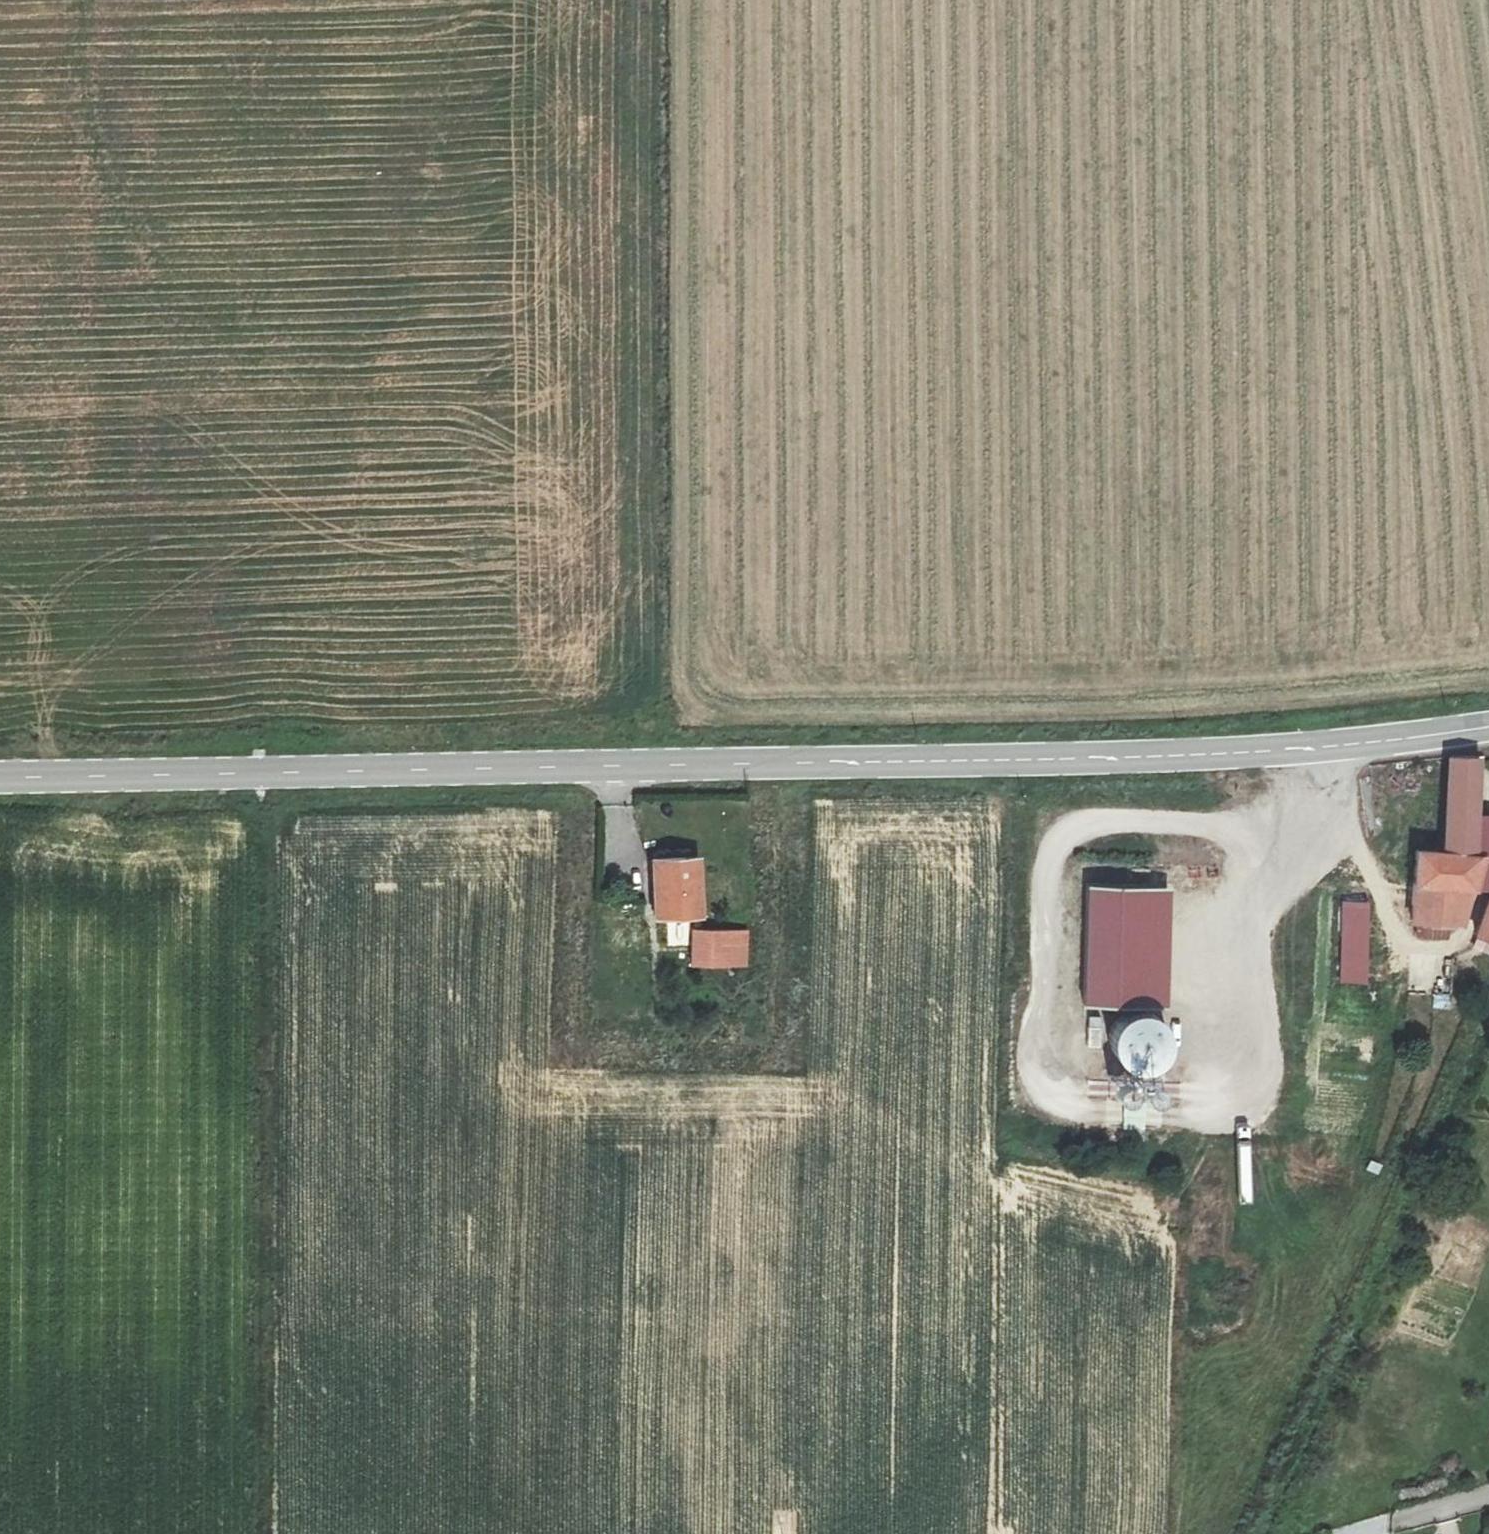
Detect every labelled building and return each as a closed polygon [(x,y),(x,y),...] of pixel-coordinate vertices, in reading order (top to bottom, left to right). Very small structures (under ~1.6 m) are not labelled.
[(1411,920),(1449,922),(1461,923),(1470,887),(1488,888),(1488,817),(1474,815),(1477,759),(1449,759),(1444,827),(1421,826),(1411,920)] [(696,859),(651,860),(653,917),(699,915),(696,859)] [(1088,885),(1085,1005),(1164,1008),(1167,887),(1088,885)] [(1473,933),(1488,940),(1488,890),(1473,933)] [(1341,984),(1368,984),(1368,904),(1342,904),(1341,984)] [(1449,922),(1411,920),(1417,938),(1450,937),(1449,922)] [(745,931),(691,930),(690,967),(745,968),(745,931)] [(1116,1060),(1126,1070),(1138,1075),(1152,1074),(1164,1067),(1171,1056),(1174,1043),(1170,1030),(1161,1020),(1148,1015),(1134,1016),(1123,1022),(1115,1033),(1113,1047),(1116,1060)]
